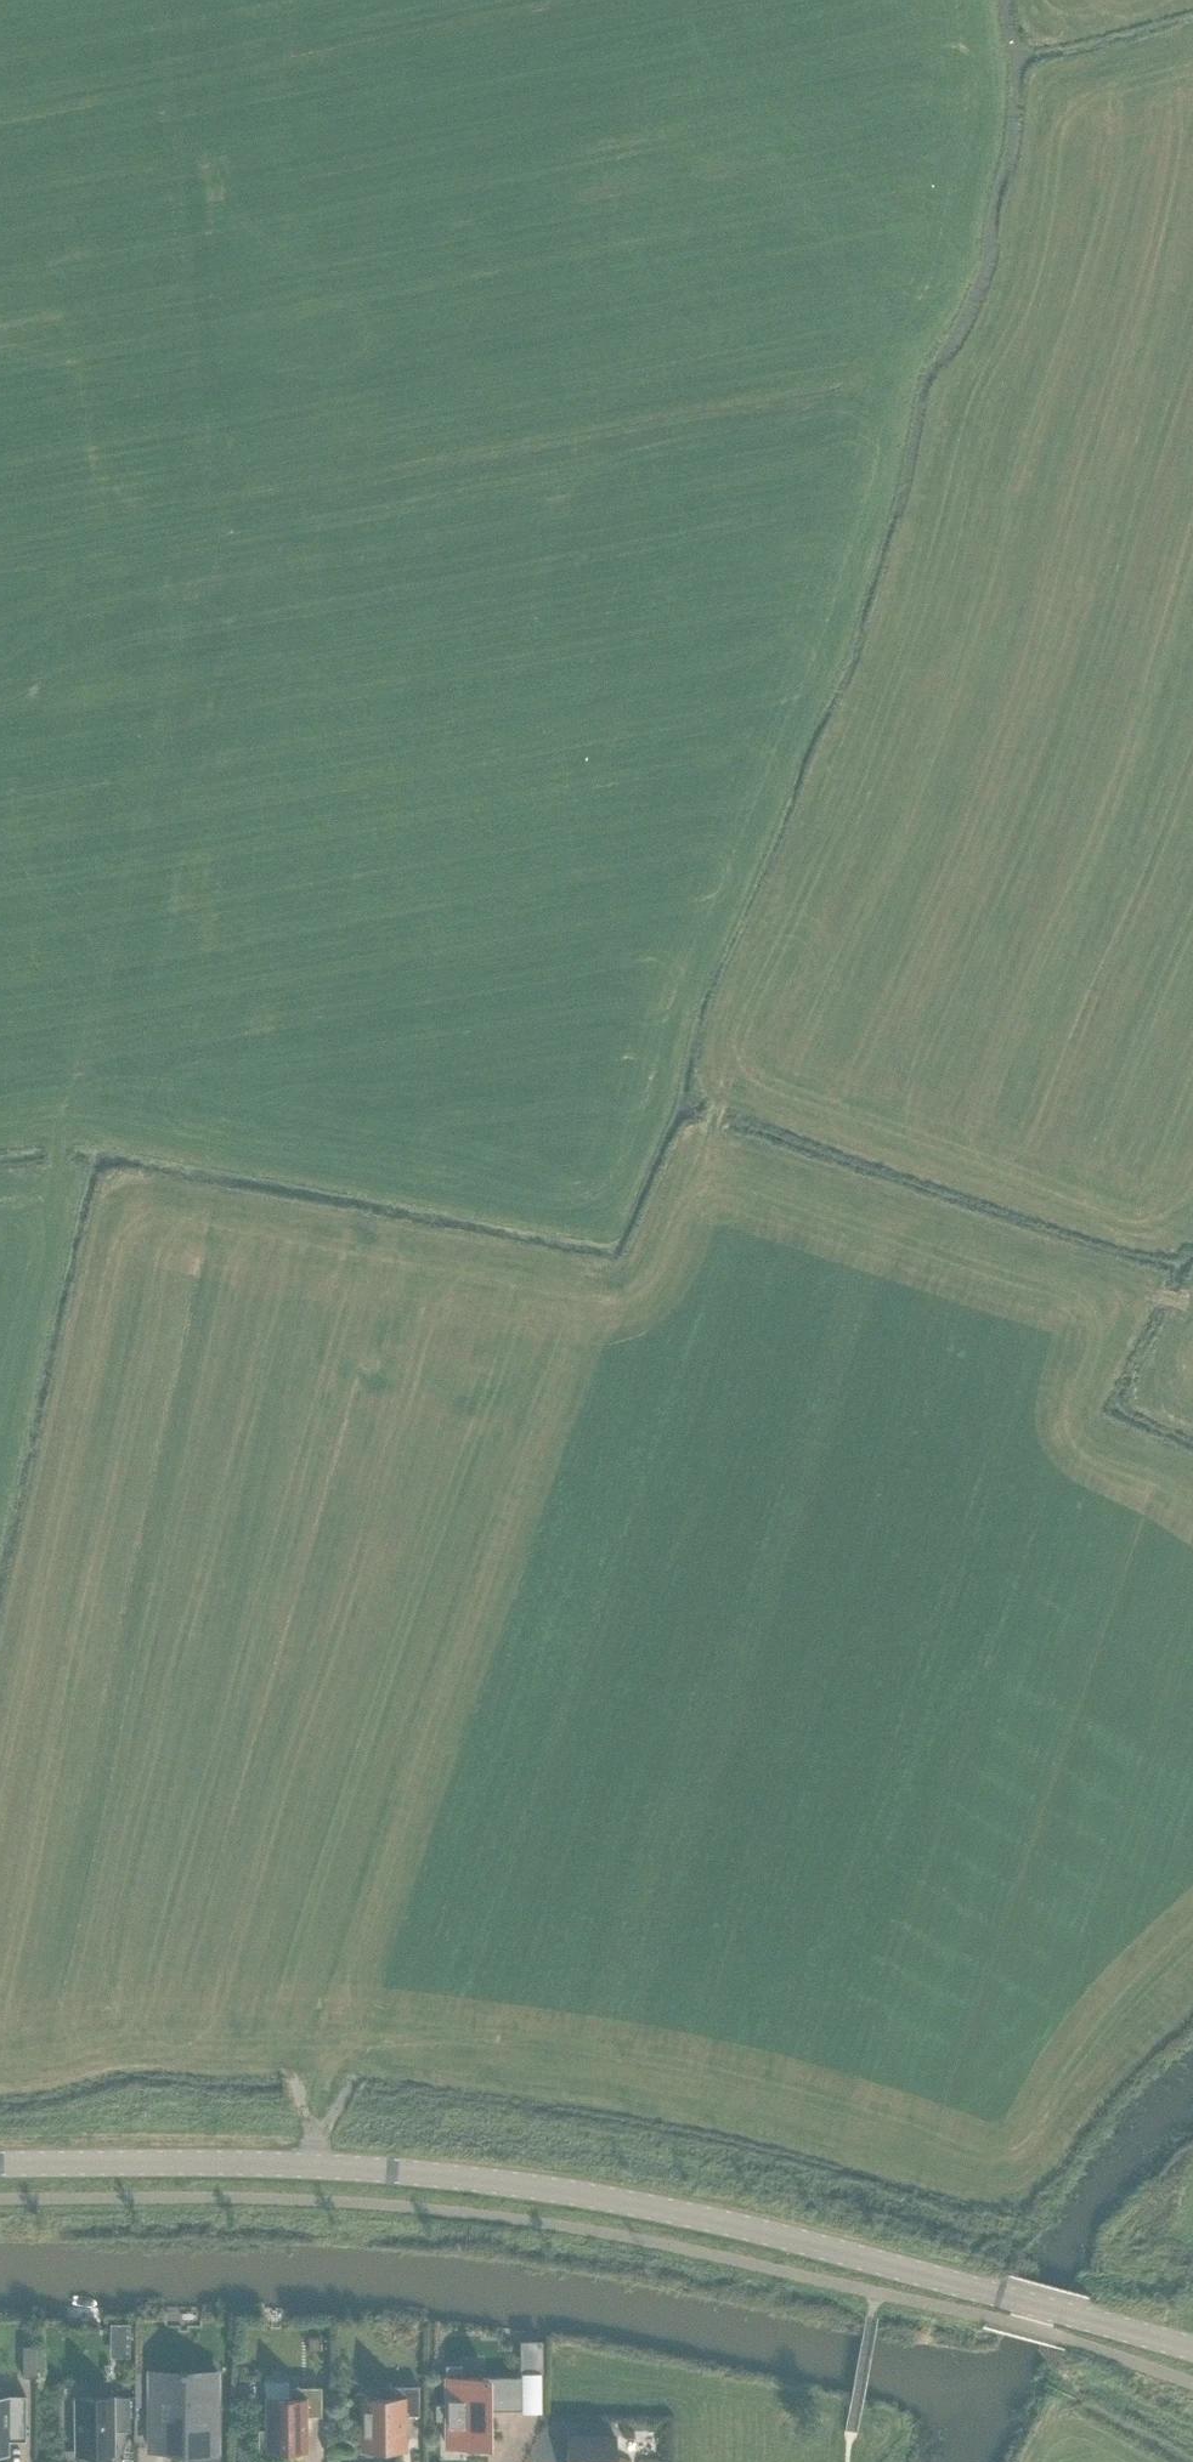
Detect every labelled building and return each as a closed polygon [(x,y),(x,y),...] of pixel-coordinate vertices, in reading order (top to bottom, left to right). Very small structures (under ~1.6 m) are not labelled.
[(542,2341),(519,2342),(520,2374),(541,2374),(543,2374),(542,2341)] [(110,2344),(110,2358),(130,2358),(130,2344),(110,2344)] [(23,2363),(23,2378),(38,2378),(38,2363),(23,2363)] [(466,2451),(488,2451),(487,2411),(521,2411),(520,2378),(461,2379),(461,2367),(445,2367),(445,2405),(435,2405),(435,2421),(446,2421),(446,2446),(466,2446),(466,2451)] [(194,2453),(217,2453),(218,2373),(187,2373),(187,2372),(180,2372),(180,2373),(149,2373),(149,2450),(172,2450),(172,2454),(194,2454),(194,2453)] [(289,2398),(264,2399),(264,2430),(257,2430),(257,2452),(307,2452),(306,2417),(321,2417),(321,2387),(289,2388),(289,2398)] [(404,2416),(418,2416),(418,2387),(386,2387),(386,2398),(362,2398),(362,2452),(404,2451),(404,2416)] [(9,2456),(9,2441),(25,2441),(26,2396),(0,2395),(0,2455),(9,2456)] [(74,2398),(75,2454),(114,2454),(114,2431),(130,2431),(129,2397),(74,2398)] [(567,2461),(614,2461),(615,2437),(567,2437),(567,2461)]
